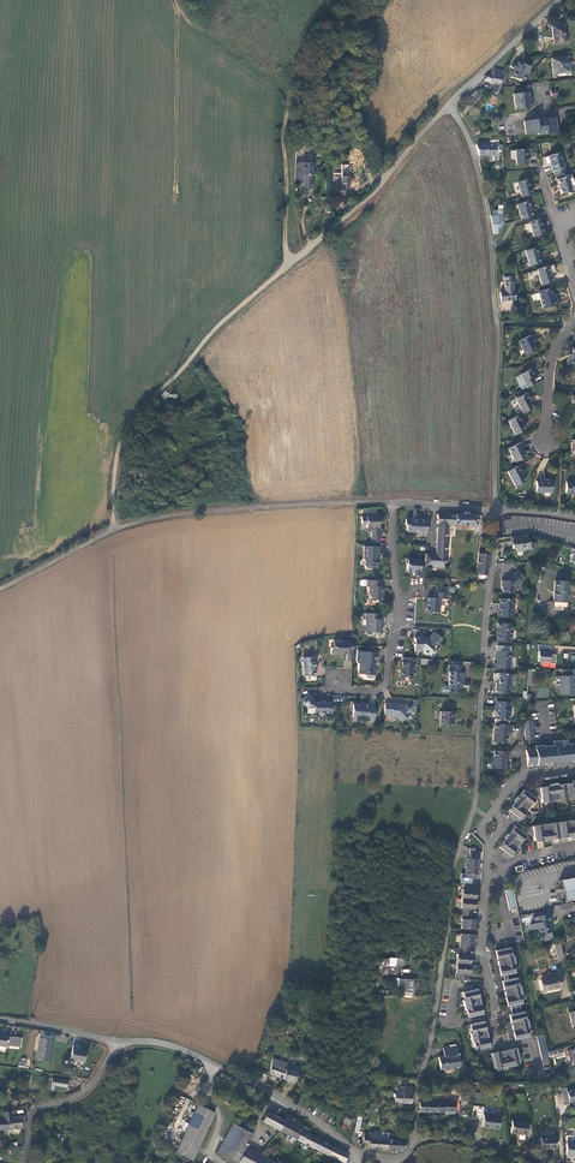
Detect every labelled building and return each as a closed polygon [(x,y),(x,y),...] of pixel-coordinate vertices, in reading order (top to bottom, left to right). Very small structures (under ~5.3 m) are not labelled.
[(565,43),(563,25),(551,26),(553,44),(565,43)] [(567,57),(549,60),(551,75),(569,73),(568,63),(567,57)] [(530,67),(517,62),(514,71),(513,70),(510,77),(520,81),(522,74),(526,75),(528,71),(529,71),(530,67)] [(491,76),(488,75),(483,81),(497,84),(502,85),(506,72),(493,69),(491,76)] [(475,91),(468,98),(471,100),(477,93),(475,91)] [(528,93),(513,94),(515,110),(530,108),(528,93)] [(554,117),(523,121),(525,135),(537,133),(537,135),(546,133),(547,134),(557,133),(554,117)] [(498,145),(498,143),(487,143),(487,144),(479,145),(475,145),(478,156),(488,156),(488,162),(497,161),(497,155),(501,155),(501,145),(498,145)] [(526,149),(515,150),(516,165),(527,164),(526,149)] [(562,167),(558,153),(548,156),(552,170),(562,167)] [(295,169),(303,170),(303,183),(302,188),(311,188),(311,163),(295,162),(295,169)] [(303,170),(295,169),(294,183),(303,183),(303,170)] [(568,176),(557,179),(562,194),(572,191),(570,186),(574,185),(572,176),(571,175),(568,176)] [(516,183),(520,198),(531,195),(527,180),(516,183)] [(516,205),(520,220),(531,217),(526,202),(516,205)] [(491,216),(491,221),(502,220),(502,213),(502,206),(497,206),(497,215),(491,216)] [(543,234),(539,219),(529,222),(533,237),(543,234)] [(502,220),(491,221),(493,231),(494,235),(498,234),(502,231),(501,225),(502,220)] [(539,263),(535,248),(524,251),(528,266),(539,263)] [(551,283),(546,267),(536,270),(540,286),(551,283)] [(499,301),(514,300),(514,291),(513,291),(512,277),(504,278),(505,292),(499,292),(499,301)] [(551,301),(548,289),(537,292),(542,309),(556,304),(555,300),(551,301)] [(531,336),(517,343),(525,356),(535,350),(531,342),(534,341),(531,336)] [(571,348),(571,355),(571,360),(566,360),(566,365),(574,365),(574,349),(571,348)] [(519,376),(526,389),(534,385),(530,377),(532,376),(529,371),(519,376)] [(515,400),(522,414),(532,409),(524,395),(515,400)] [(524,431),(517,417),(507,422),(514,436),(524,431)] [(521,442),(508,450),(515,463),(525,458),(521,449),(524,448),(521,442)] [(525,482),(517,467),(507,473),(515,487),(525,482)] [(551,482),(536,481),(535,493),(550,493),(551,482)] [(565,482),(565,493),(574,494),(574,495),(574,483),(565,482)] [(435,554),(425,554),(424,566),(443,567),(447,524),(475,526),(475,515),(437,513),(436,527),(437,527),(435,554)] [(379,542),(378,516),(366,517),(361,517),(361,525),(366,525),(366,528),(370,528),(373,530),(371,533),(371,543),(379,542)] [(420,536),(426,536),(427,520),(417,519),(415,520),(412,520),(410,519),(406,519),(405,520),(404,524),(406,526),(405,530),(407,532),(420,533),(420,536)] [(528,541),(527,534),(510,536),(512,548),(515,548),(515,551),(524,550),(524,549),(534,548),(533,541),(528,541)] [(379,555),(379,547),(363,547),(363,560),(364,561),(364,566),(367,569),(372,569),(372,567),(377,567),(377,560),(376,560),(376,555),(379,555)] [(475,574),(486,575),(489,554),(477,553),(475,574)] [(420,559),(405,559),(405,563),(407,564),(406,572),(413,573),(413,577),(423,577),(424,567),(420,566),(420,559)] [(502,588),(501,592),(514,593),(514,587),(524,578),(517,571),(506,581),(502,580),(500,587),(502,588)] [(462,579),(449,578),(449,584),(456,585),(456,586),(457,587),(458,588),(459,587),(460,586),(460,585),(459,584),(457,583),(458,582),(461,582),(462,579)] [(380,587),(380,581),(366,581),(366,587),(368,587),(368,594),(369,594),(369,601),(375,601),(375,603),(381,603),(383,601),(383,598),(381,596),(381,587),(380,587)] [(567,582),(554,581),(553,602),(566,602),(567,582)] [(434,593),(445,594),(446,586),(435,585),(434,593)] [(434,593),(433,598),(426,598),(426,603),(423,603),(422,608),(425,608),(425,613),(432,613),(432,612),(438,613),(438,605),(439,605),(440,599),(446,599),(447,594),(445,594),(434,593)] [(497,611),(497,616),(512,618),(513,599),(499,598),(498,611),(497,611)] [(378,619),(379,614),(371,614),(364,614),(364,619),(368,620),(368,625),(366,625),(366,633),(372,633),(372,635),(379,635),(379,630),(381,628),(381,620),(378,619)] [(497,629),(496,641),(510,642),(511,636),(512,636),(513,624),(497,623),(497,628),(498,628),(498,630),(497,629)] [(425,655),(431,647),(433,646),(434,647),(442,639),(434,632),(426,640),(424,640),(423,638),(414,638),(414,643),(414,644),(412,644),(412,652),(418,651),(419,650),(425,655)] [(352,661),(353,641),(342,640),(341,642),(333,641),(333,648),(331,647),(331,653),(333,655),(336,655),(338,654),(347,654),(346,661),(352,661)] [(555,664),(556,655),(549,654),(550,646),(538,645),(537,651),(538,651),(537,661),(549,662),(548,663),(555,664)] [(377,653),(358,651),(357,662),(358,663),(360,663),(359,672),(364,672),(364,674),(368,678),(373,679),(375,677),(375,675),(376,675),(377,653)] [(494,663),(494,668),(509,670),(509,666),(510,664),(511,658),(510,658),(510,652),(494,651),(494,659),(497,659),(496,663),(494,663)] [(314,657),(303,658),(303,662),(304,677),(315,676),(315,667),(316,667),(315,662),(314,662),(314,657)] [(414,670),(415,658),(406,657),(403,657),(402,662),(401,669),(400,671),(399,677),(405,677),(407,679),(412,679),(413,672),(414,670)] [(450,665),(448,692),(460,693),(460,688),(463,688),(464,682),(462,682),(462,677),(464,677),(464,673),(461,673),(461,666),(451,665),(450,665)] [(559,670),(560,676),(555,676),(555,687),(560,687),(560,693),(574,693),(574,676),(574,669),(559,670)] [(512,674),(496,673),(494,674),(494,679),(496,680),(498,680),(498,683),(497,683),(496,691),(510,692),(511,685),(515,685),(511,685),(512,674)] [(332,702),(314,701),(314,700),(311,697),(312,696),(309,693),(303,697),(303,702),(307,707),(313,707),(313,712),(319,712),(321,714),(324,714),(325,712),(331,713),(332,702)] [(509,702),(495,702),(495,710),(497,710),(496,713),(496,719),(495,719),(494,723),(508,725),(509,702)] [(374,721),(375,704),(369,704),(369,703),(363,703),(363,704),(353,703),(352,715),(354,717),(360,717),(362,719),(366,719),(366,720),(374,721)] [(399,704),(386,703),(385,714),(390,714),(391,716),(395,716),(397,715),(403,721),(413,712),(413,705),(406,704),(403,707),(401,706),(399,706),(399,704)] [(453,712),(441,711),(440,726),(452,727),(453,712)] [(532,720),(523,721),(523,734),(524,740),(533,739),(532,720)] [(509,732),(510,725),(508,725),(494,723),(493,740),(495,742),(506,743),(507,735),(507,732),(509,732)] [(552,741),(553,745),(555,761),(558,761),(559,763),(564,762),(564,760),(574,759),(574,744),(572,744),(572,743),(562,744),(562,739),(552,741)] [(525,749),(526,765),(536,764),(536,765),(540,765),(540,763),(546,762),(544,746),(544,745),(534,746),(534,749),(525,749)] [(553,745),(544,746),(546,762),(546,764),(559,763),(558,761),(555,761),(553,745)] [(508,760),(508,751),(493,750),(492,756),(491,756),(490,762),(491,764),(491,768),(506,769),(506,763),(505,763),(505,759),(508,760)] [(534,791),(535,796),(540,800),(541,802),(549,801),(549,800),(548,794),(550,794),(551,800),(556,799),(555,795),(555,793),(557,793),(557,795),(558,800),(574,798),(574,792),(574,790),(574,780),(572,780),(572,783),(556,785),(555,783),(548,785),(548,786),(538,787),(539,790),(534,791)] [(531,805),(536,799),(524,790),(517,798),(516,797),(513,801),(514,802),(508,810),(512,814),(510,817),(514,820),(517,817),(520,819),(525,812),(522,809),(520,808),(521,806),(524,802),(525,801),(529,803),(531,805)] [(572,821),(568,821),(568,826),(566,826),(566,822),(557,823),(559,837),(567,836),(568,839),(574,836),(574,835),(574,820),(574,825),(573,825),(572,821)] [(547,829),(547,824),(542,825),(543,830),(541,830),(540,825),(531,826),(532,829),(528,830),(528,833),(533,837),(534,841),(544,840),(544,841),(551,841),(551,839),(559,837),(557,823),(548,824),(549,829),(547,829)] [(521,842),(526,835),(514,826),(508,835),(507,834),(504,838),(505,839),(499,847),(504,851),(502,855),(504,857),(507,853),(511,856),(516,849),(512,846),(510,844),(511,843),(514,839),(515,838),(519,840),(521,842)] [(476,875),(478,852),(469,851),(469,859),(467,859),(467,866),(465,866),(465,874),(476,875)] [(559,879),(563,900),(574,897),(574,876),(559,879)] [(473,890),(473,884),(464,883),(464,889),(461,889),(461,899),(475,900),(475,896),(474,895),(475,893),(476,890),(473,890)] [(505,890),(509,910),(516,908),(517,908),(513,889),(505,890)] [(475,903),(475,900),(461,899),(460,909),(462,909),(461,914),(471,914),(472,909),(474,909),(474,906),(474,904),(475,903)] [(461,914),(460,928),(474,929),(474,926),(473,925),(474,924),(475,920),(471,920),(471,914),(461,914)] [(549,914),(533,918),(533,922),(536,923),(537,927),(539,929),(540,931),(538,934),(538,936),(541,938),(543,938),(545,935),(544,933),(550,932),(551,929),(551,927),(550,926),(548,921),(550,920),(549,914)] [(473,937),(474,935),(467,934),(460,934),(459,943),(457,943),(457,949),(468,949),(469,944),(473,944),(473,941),(472,939),(473,937)] [(557,958),(563,957),(560,943),(558,943),(554,944),(557,958)] [(512,955),(510,948),(509,947),(495,950),(497,959),(504,957),(505,965),(499,967),(501,976),(515,972),(514,964),(515,964),(513,955),(512,955)] [(457,949),(456,964),(470,965),(470,961),(469,960),(470,959),(470,955),(468,955),(468,949),(457,949)] [(381,973),(388,974),(395,975),(395,974),(395,968),(389,967),(389,960),(381,960),(380,973),(381,973)] [(456,964),(455,979),(467,980),(467,974),(469,974),(469,970),(468,969),(469,968),(470,965),(456,964)] [(543,991),(562,987),(559,976),(540,980),(543,991)] [(518,986),(517,978),(508,980),(502,981),(504,989),(510,988),(512,996),(505,997),(507,1006),(510,1006),(519,1004),(522,1003),(520,995),(522,994),(520,986),(518,986)] [(414,998),(415,979),(401,979),(400,997),(414,998)] [(472,998),(479,996),(477,988),(473,989),(472,984),(463,986),(463,991),(462,991),(464,999),(463,999),(465,1008),(466,1008),(468,1016),(482,1013),(480,1005),(474,1006),(472,998)] [(512,996),(510,988),(504,989),(505,997),(512,996)] [(480,1005),(479,996),(472,998),(474,1006),(480,1005)] [(519,1029),(512,1030),(514,1039),(529,1036),(527,1027),(529,1027),(527,1018),(526,1018),(524,1011),(521,1012),(519,1004),(510,1006),(511,1013),(509,1014),(511,1023),(518,1021),(519,1029)] [(473,1040),(475,1049),(489,1046),(488,1038),(481,1039),(479,1031),(486,1029),(484,1021),(469,1024),(471,1032),(470,1032),(471,1041),(473,1040)] [(512,1030),(519,1029),(518,1021),(511,1023),(512,1030)] [(488,1038),(486,1029),(479,1031),(481,1039),(488,1038)] [(541,1060),(548,1058),(549,1058),(548,1051),(544,1035),(536,1036),(541,1060)] [(8,1036),(7,1045),(20,1046),(21,1037),(8,1036)] [(39,1038),(35,1059),(48,1061),(52,1040),(39,1038)] [(78,1046),(73,1045),(70,1059),(84,1062),(87,1051),(77,1049),(78,1046)] [(444,1055),(439,1056),(440,1069),(460,1066),(457,1045),(443,1047),(444,1055)] [(500,1057),(499,1051),(490,1053),(491,1056),(486,1058),(488,1067),(493,1066),(494,1067),(502,1065),(502,1067),(511,1065),(511,1063),(519,1062),(516,1047),(507,1049),(508,1056),(500,1057)] [(561,1056),(560,1048),(548,1051),(549,1058),(549,1059),(561,1056)] [(508,1056),(507,1049),(499,1051),(500,1057),(508,1056)] [(566,1050),(567,1055),(570,1054),(573,1069),(574,1069),(574,1049),(566,1050)] [(283,1079),(287,1063),(273,1059),(269,1073),(283,1079)] [(287,1063),(283,1079),(288,1080),(294,1081),(298,1066),(287,1063)] [(258,1071),(253,1076),(260,1082),(265,1076),(258,1071)] [(68,1081),(53,1078),(51,1088),(54,1089),(54,1085),(67,1087),(68,1081)] [(411,1104),(413,1088),(397,1086),(396,1094),(395,1094),(394,1101),(411,1104)] [(561,1088),(562,1093),(563,1102),(563,1103),(574,1101),(574,1089),(572,1089),(572,1088),(567,1089),(567,1087),(561,1088)] [(460,1098),(460,1101),(461,1101),(462,1097),(466,1097),(466,1091),(458,1091),(458,1098),(460,1098)] [(456,1103),(456,1101),(419,1101),(419,1111),(443,1111),(443,1115),(447,1115),(448,1111),(451,1111),(451,1108),(454,1108),(454,1103),(456,1103)] [(215,1112),(198,1104),(175,1152),(192,1160),(215,1112)] [(250,1111),(254,1114),(258,1107),(254,1105),(250,1111)] [(12,1111),(2,1112),(3,1118),(0,1119),(0,1130),(11,1128),(21,1127),(20,1116),(12,1117),(12,1111)] [(280,1130),(284,1121),(267,1112),(262,1121),(280,1130)] [(499,1116),(483,1114),(481,1126),(488,1127),(488,1126),(498,1127),(499,1116)] [(302,1142),(306,1132),(301,1129),(303,1125),(297,1122),(298,1120),(287,1115),(284,1121),(280,1130),(286,1134),(296,1139),(302,1142)] [(347,1131),(352,1120),(345,1117),(340,1128),(347,1131)] [(529,1125),(514,1122),(511,1133),(526,1137),(529,1125)] [(217,1152),(236,1162),(237,1162),(241,1157),(246,1147),(253,1134),(233,1123),(217,1152)] [(387,1150),(388,1139),(380,1138),(380,1134),(381,1132),(375,1131),(375,1133),(369,1133),(369,1134),(364,1133),(362,1142),(368,1143),(367,1148),(387,1150)] [(327,1155),(332,1146),(307,1133),(306,1132),(302,1142),(327,1155)] [(294,1143),(296,1139),(286,1134),(284,1138),(284,1139),(292,1144),(294,1143)] [(541,1148),(556,1147),(555,1136),(540,1136),(541,1148)] [(404,1151),(405,1140),(389,1139),(388,1139),(387,1150),(404,1151)] [(565,1142),(565,1155),(574,1155),(574,1142),(565,1142)] [(348,1153),(332,1146),(327,1155),(343,1162),(348,1153)] [(237,1162),(276,1162),(246,1147),(241,1157),(237,1162)]
